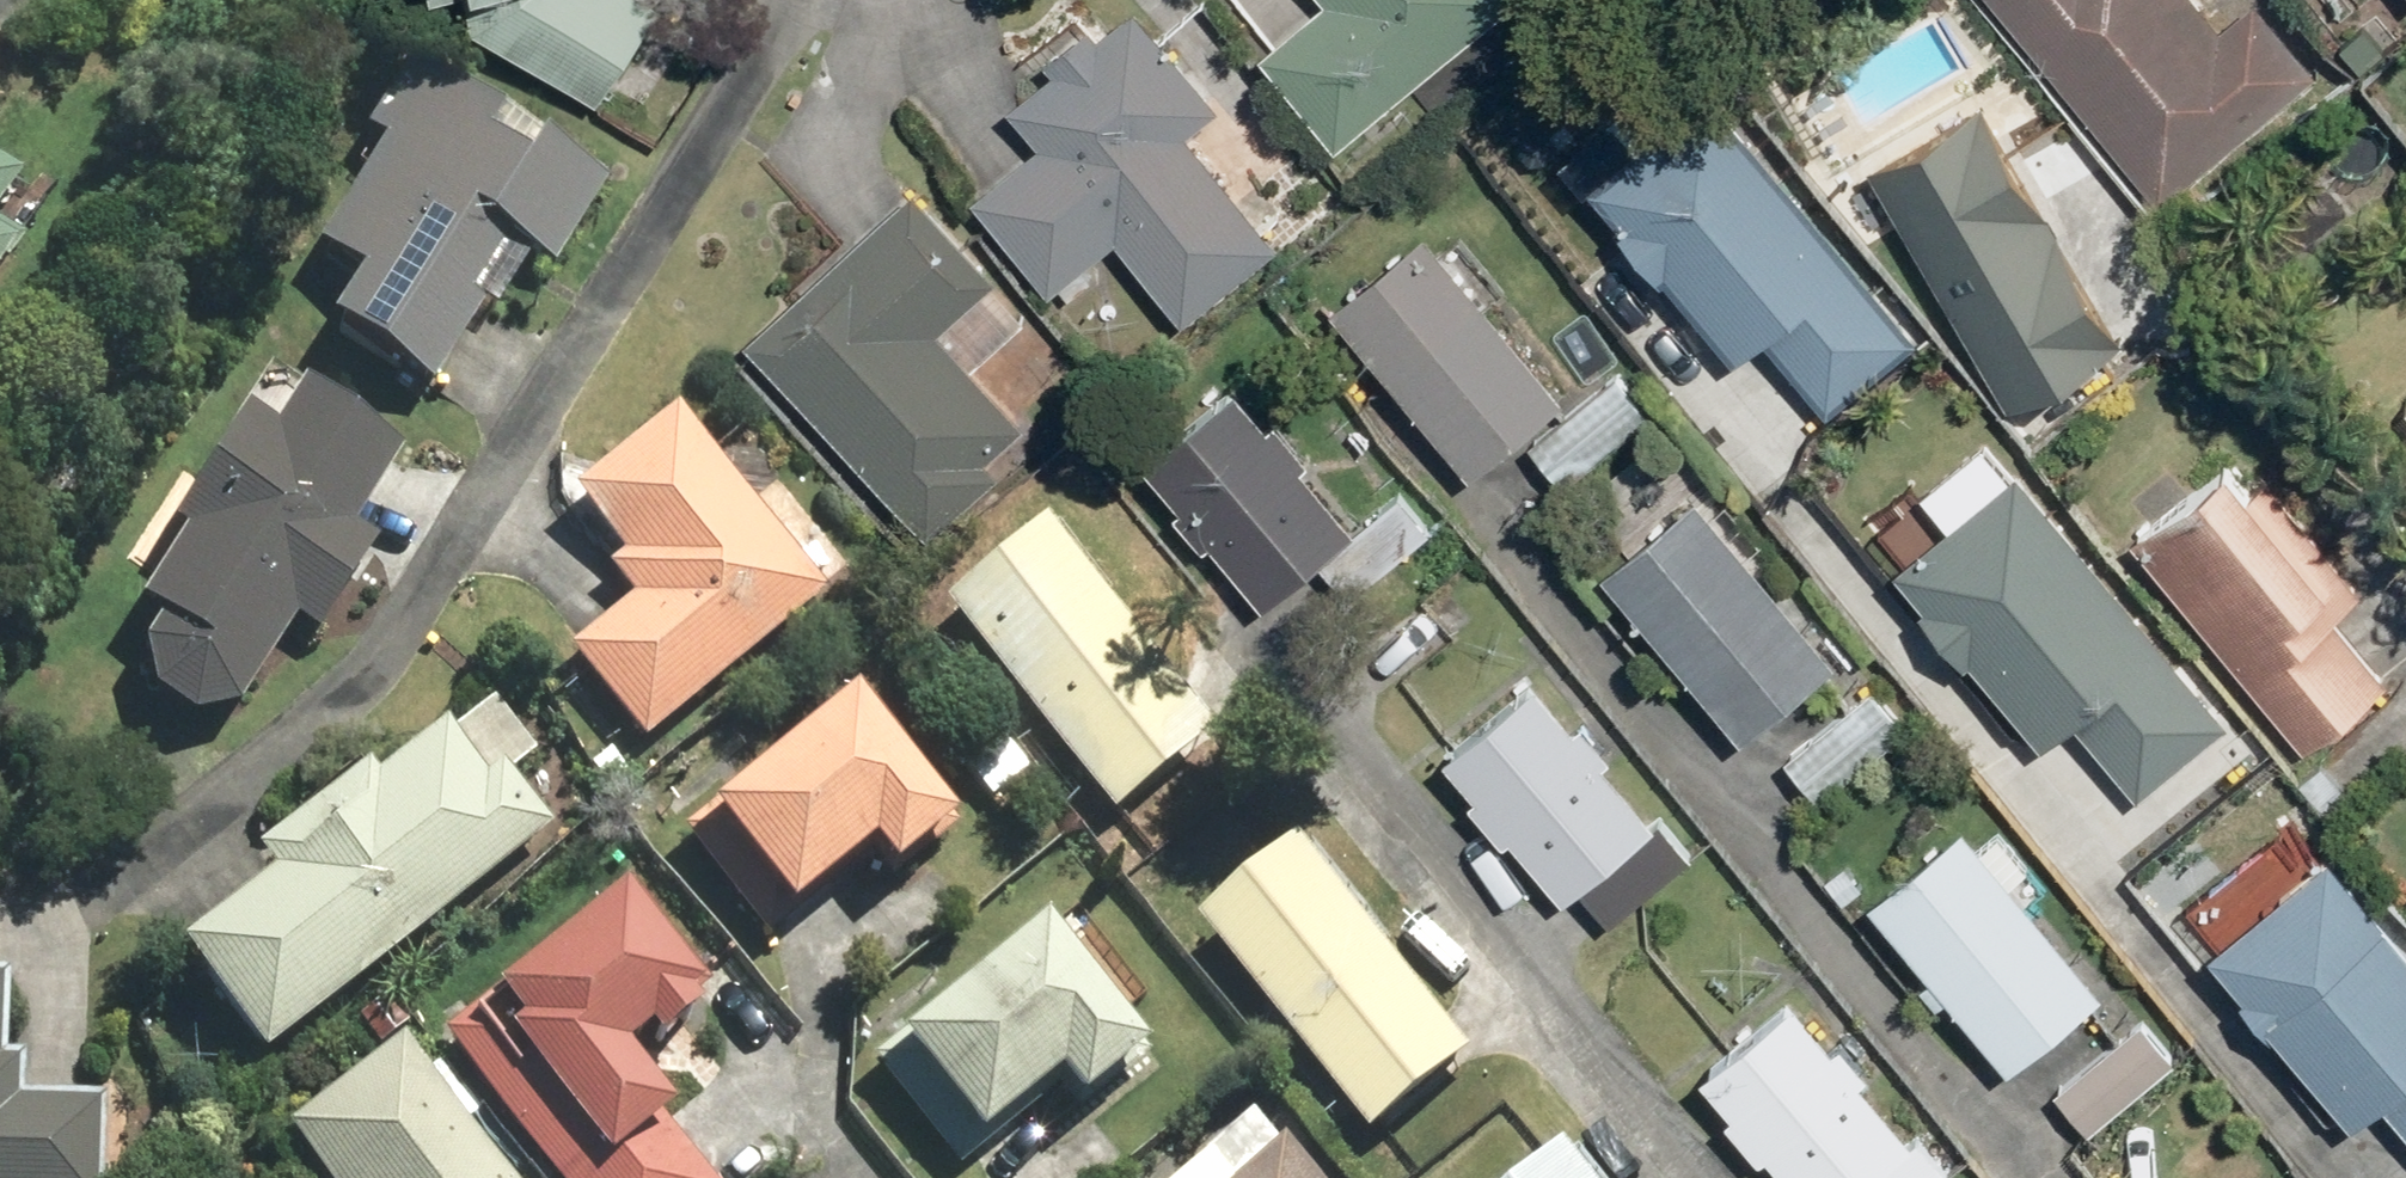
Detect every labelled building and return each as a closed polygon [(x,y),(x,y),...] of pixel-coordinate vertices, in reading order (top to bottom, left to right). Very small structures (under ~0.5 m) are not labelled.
[(472,23),(598,102),(661,3),(657,0),(468,0),(472,23)] [(1261,51),(1338,144),(1513,0),(1323,0),(1261,51)] [(2160,204),(2318,76),(2256,0),(2221,29),(2198,0),(1994,0),(2160,204)] [(1039,144),(973,195),(1048,292),(1113,242),(1176,324),(1274,249),(1186,135),(1218,111),(1137,6),(1101,33),(1092,22),(1045,58),(1054,69),(1008,104),(1039,144)] [(1632,148),(1589,183),(1622,225),(1616,230),(1659,283),(1665,278),(1733,362),(1762,339),(1826,418),(1919,342),(1706,87),(1700,92),(1675,62),(1607,117),(1632,148)] [(605,185),(407,64),(294,247),(354,283),(325,331),(429,394),(482,308),(471,302),(504,249),(548,276),(605,185)] [(1981,99),(1866,165),(2007,409),(2122,343),(1981,99)] [(20,180),(0,166),(0,208),(20,180)] [(915,189),(746,343),(926,540),(998,475),(987,462),(1025,427),(939,332),(997,279),(915,189)] [(1562,400),(1422,229),(1330,304),(1470,475),(1562,400)] [(15,250),(0,240),(0,270),(15,250)] [(1614,376),(1529,446),(1563,486),(1648,415),(1614,376)] [(1235,384),(1143,462),(1180,508),(1173,513),(1201,548),(1208,542),(1262,609),(1357,527),(1306,467),(1312,461),(1276,419),(1270,424),(1235,384)] [(177,545),(134,614),(153,628),(136,655),(147,702),(190,726),(234,716),(292,624),(315,639),(374,546),(350,531),(399,453),(299,391),(270,437),(237,417),(163,536),(177,545)] [(564,656),(640,748),(825,597),(673,413),(567,500),(618,563),(604,574),(628,604),(564,656)] [(2228,462),(2132,539),(2302,750),(2387,682),(2332,614),(2360,592),(2267,477),(2251,491),(2228,462)] [(2228,727),(2016,468),(1893,567),(1924,604),(1918,609),(1963,664),(1969,660),(2042,748),(2073,723),(2137,801),(2228,727)] [(1696,493),(1604,567),(1741,738),(1834,664),(1696,493)] [(1206,742),(1035,532),(936,613),(1107,822),(1206,742)] [(1572,725),(1535,682),(1443,758),(1474,796),(1468,801),(1503,843),(1509,838),(1563,902),(1656,825),(1603,762),(1610,756),(1580,719),(1572,725)] [(1869,689),(1785,758),(1820,800),(1904,732),(1869,689)] [(854,695),(677,837),(764,943),(866,861),(887,887),(956,832),(908,773),(913,768),(854,695)] [(261,892),(171,964),(255,1069),(548,832),(506,781),(533,758),(490,706),(448,741),(441,732),(370,788),(362,778),(244,871),(261,892)] [(1962,825),(1870,899),(2008,1070),(2100,996),(1962,825)] [(1305,849),(1202,932),(1374,1143),(1476,1060),(1305,849)] [(2210,951),(2245,994),(2239,999),(2271,1038),(2278,1033),(2353,1126),(2381,1103),(2405,1134),(2405,947),(2329,854),(2210,951)] [(1037,929),(867,1066),(954,1173),(1054,1093),(1073,1116),(1143,1059),(1037,929)] [(437,1047),(542,1177),(702,1177),(612,1066),(647,1038),(569,941),(437,1047)] [(0,982),(0,1177),(101,1177),(103,1103),(18,1101),(19,1061),(1,1060),(3,982),(0,982)] [(1701,1074),(1731,1112),(1723,1118),(1758,1162),(1767,1155),(1786,1177),(1871,1177),(1913,1144),(1859,1079),(1867,1072),(1841,1040),(1833,1047),(1794,999),(1701,1074)] [(280,1140),(311,1177),(510,1177),(400,1043),(280,1140)] [(1191,1177),(1317,1177),(1267,1117),(1191,1177)] [(1544,1177),(1587,1177),(1570,1157),(1544,1177)] [(2271,1169),(2260,1177),(2279,1177),(2271,1169)]
